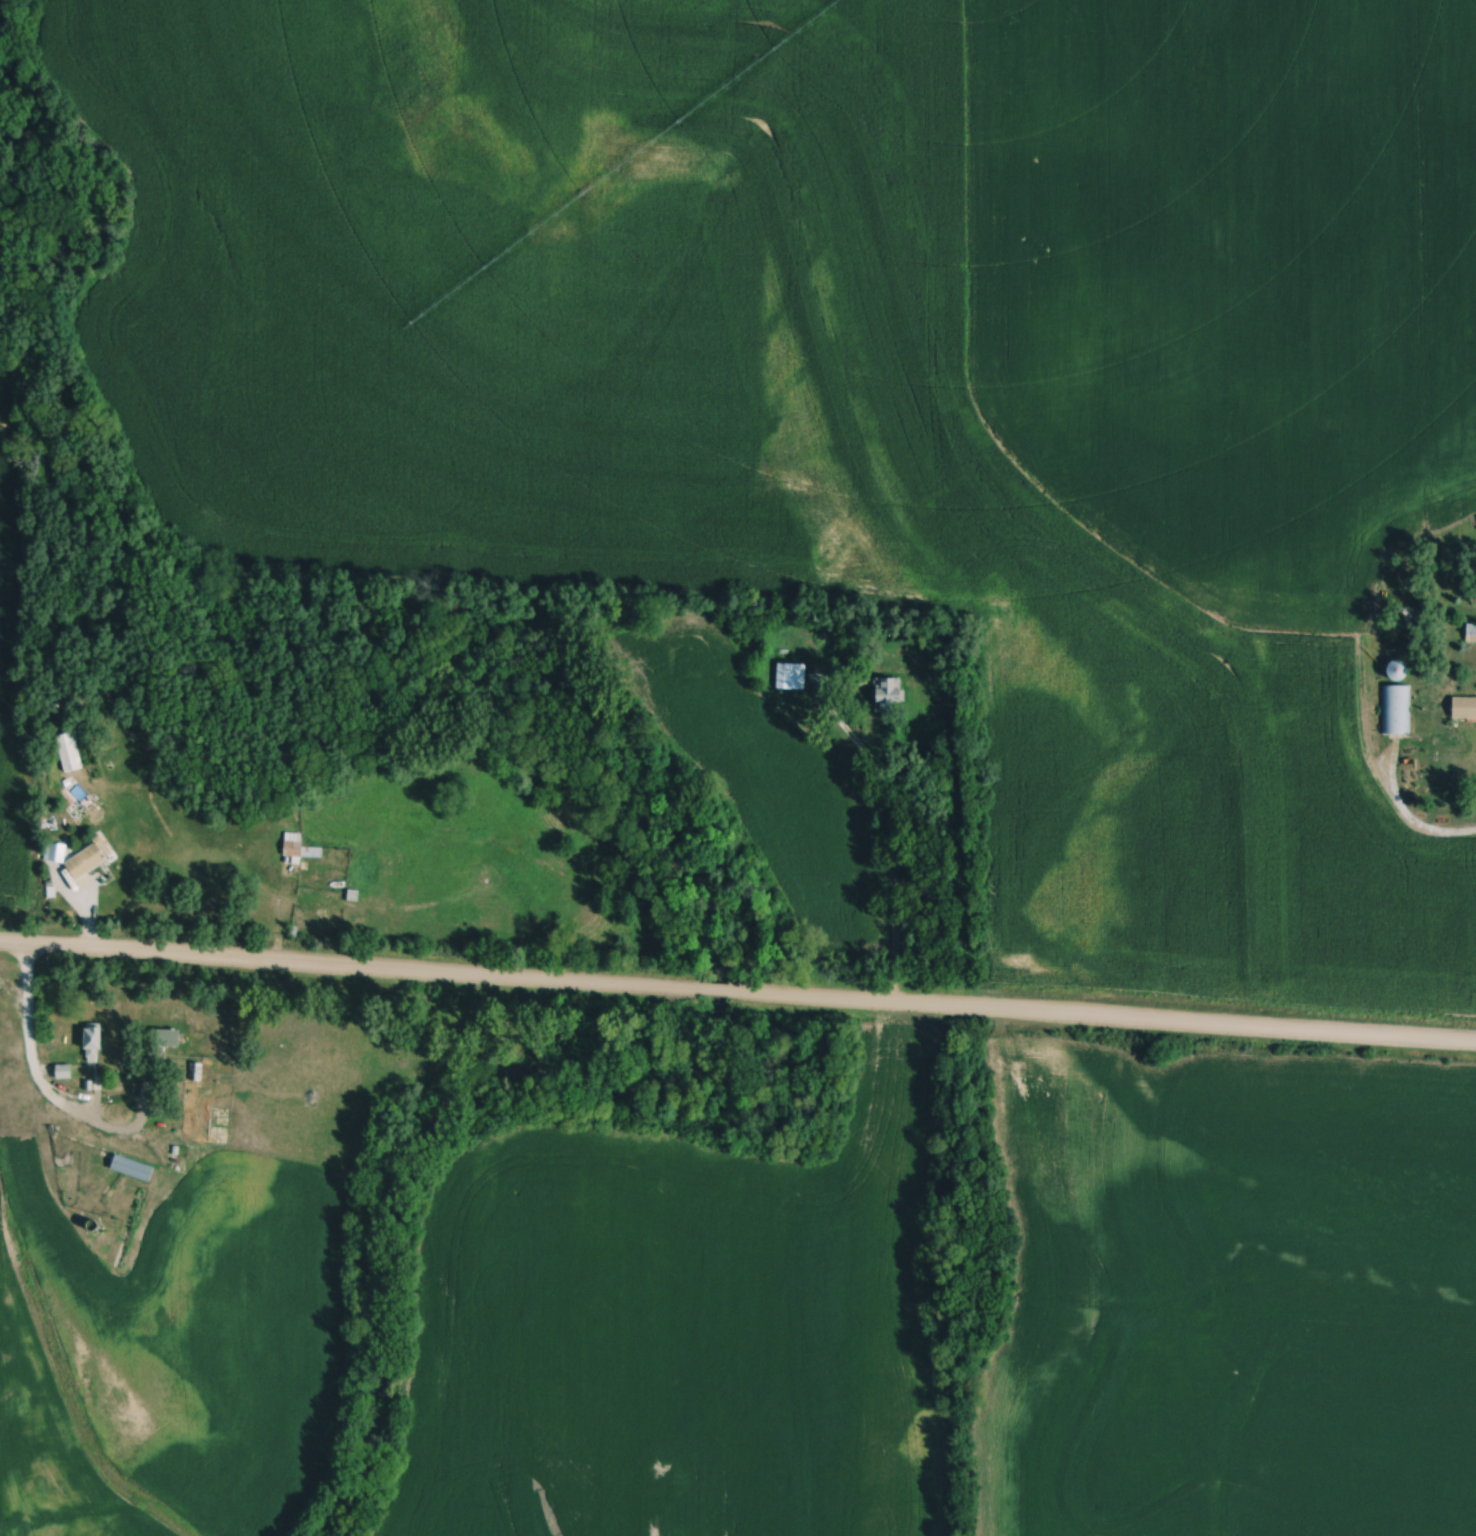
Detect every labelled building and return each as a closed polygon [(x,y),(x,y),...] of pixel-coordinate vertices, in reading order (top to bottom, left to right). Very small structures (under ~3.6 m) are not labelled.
[(1468,625),(1468,644),(1475,644),(1475,625),(1468,625)] [(1393,682),(1408,679),(1404,662),(1390,665),(1393,682)] [(779,690),(807,690),(807,665),(779,665),(779,690)] [(896,713),(896,703),(905,703),(905,679),(878,679),(878,713),(896,713)] [(1411,687),(1386,687),(1385,736),(1411,736),(1411,687)] [(1455,698),(1455,719),(1475,719),(1475,698),(1455,698)] [(67,774),(85,769),(74,733),(56,738),(67,774)] [(304,847),(304,835),(287,834),(285,858),(324,860),(324,849),(304,847)] [(111,861),(100,843),(66,865),(78,883),(111,861)] [(103,1063),(103,1025),(87,1025),(87,1063),(103,1063)] [(180,1046),(180,1031),(157,1032),(158,1047),(180,1046)] [(156,1168),(117,1155),(112,1171),(151,1184),(156,1168)]
